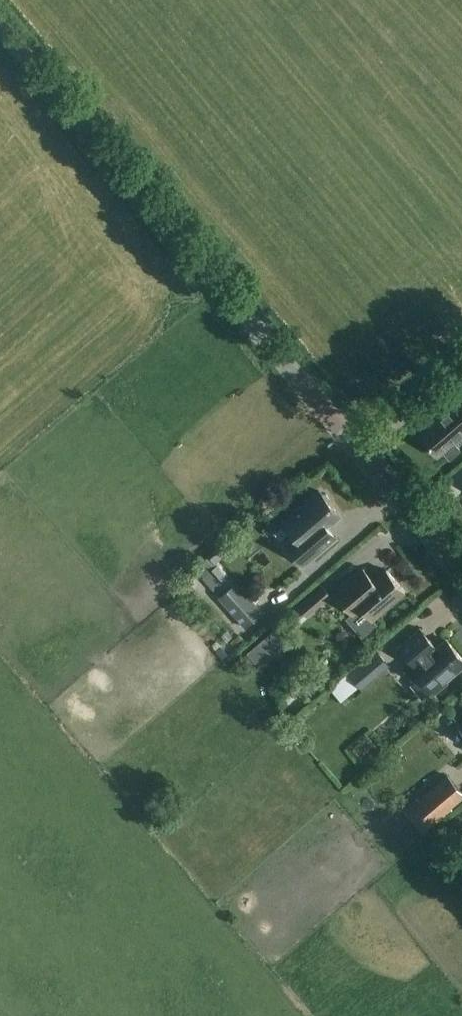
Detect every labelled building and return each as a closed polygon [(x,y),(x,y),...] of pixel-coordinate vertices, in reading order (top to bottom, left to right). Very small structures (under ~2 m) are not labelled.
[(461,389),(461,370),(452,379),(461,390),(461,389)] [(442,449),(450,458),(460,450),(456,445),(461,440),(461,397),(461,396),(444,411),(446,415),(421,436),(437,454),(442,449)] [(285,544),(304,566),(336,538),(327,527),(340,516),(329,503),(330,498),(326,494),(322,494),(319,491),(283,523),(294,536),(285,544)] [(216,562),(233,547),(227,540),(203,561),(221,582),(228,576),(216,562)] [(363,569),(334,593),(351,613),(346,618),(361,635),(376,623),(372,619),(405,591),(387,570),(374,581),(363,569)] [(219,597),(245,627),(263,612),(236,582),(219,597)] [(323,586),(299,606),(307,616),(331,596),(323,586)] [(399,646),(415,666),(414,667),(421,675),(411,684),(422,698),(433,689),(436,693),(447,683),(446,681),(461,668),(461,658),(446,639),(437,647),(420,628),(399,646)] [(257,644),(247,652),(255,662),(265,653),(257,644)] [(342,702),(388,663),(376,649),(330,688),(342,702)] [(405,811),(423,832),(461,799),(461,792),(447,775),(405,811)]
